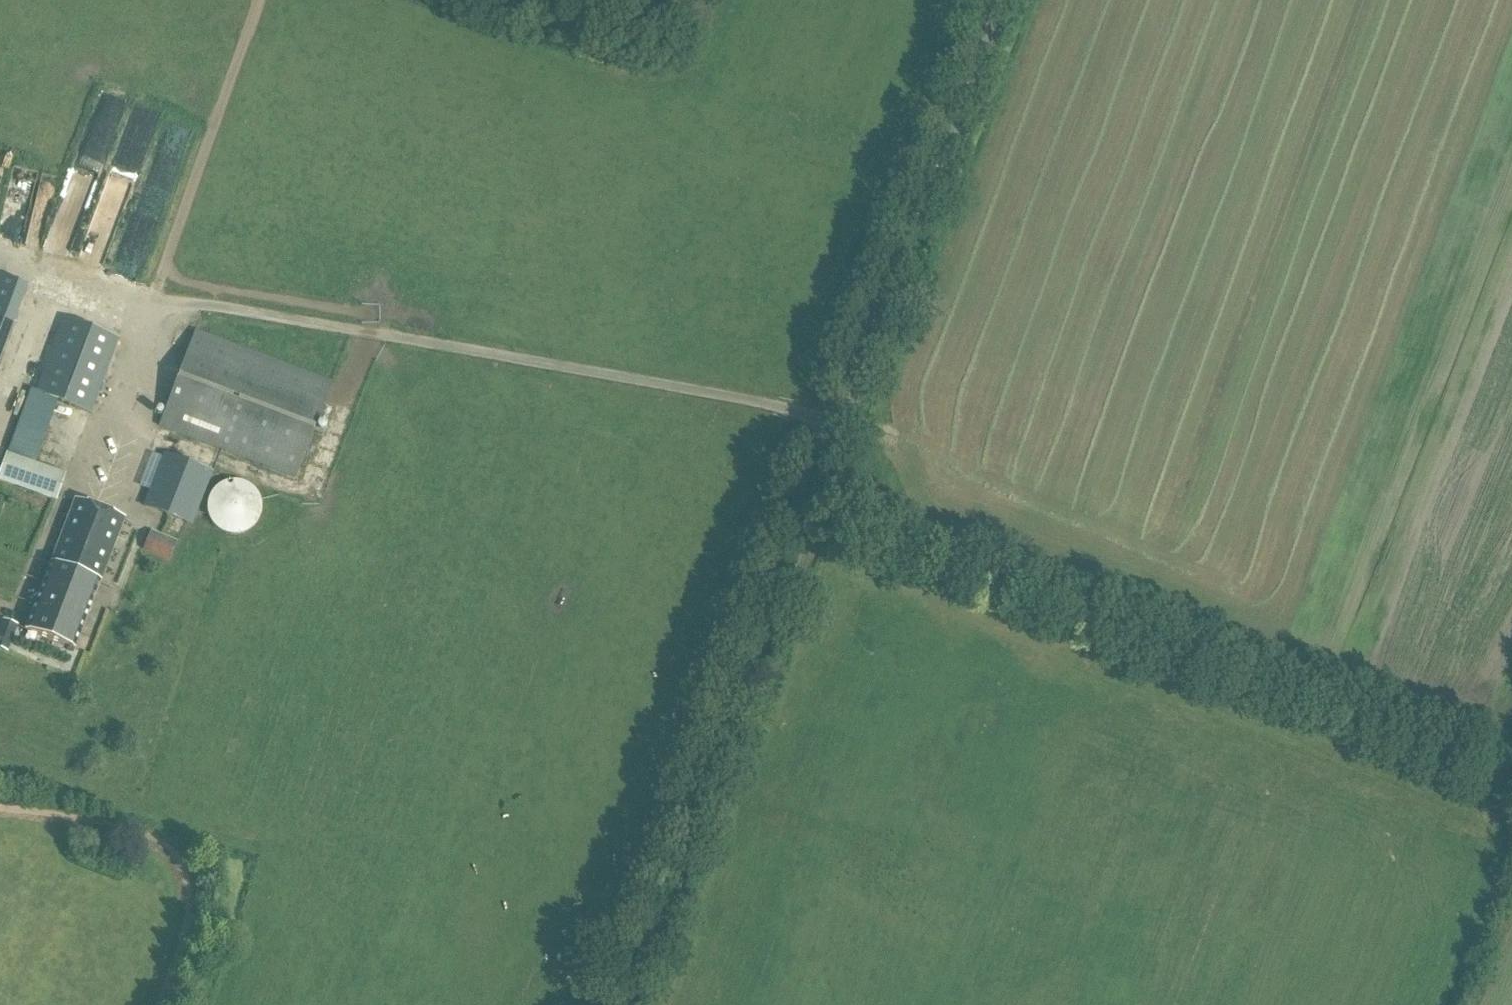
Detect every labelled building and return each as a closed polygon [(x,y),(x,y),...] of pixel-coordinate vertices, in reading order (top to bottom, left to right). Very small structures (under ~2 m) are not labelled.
[(28,286),(0,275),(0,361),(28,286)] [(0,471),(0,483),(56,502),(66,474),(35,464),(57,402),(91,415),(120,338),(63,316),(35,391),(29,389),(0,471)] [(195,330),(180,370),(158,427),(296,480),(333,382),(195,330)] [(142,507),(192,527),(213,472),(163,453),(142,507)] [(210,495),(208,499),(207,503),(207,508),(207,513),(208,517),(210,521),(213,525),(217,529),(220,531),(225,533),(229,535),(234,535),(239,535),(243,533),(248,531),(251,529),(255,525),(258,521),(260,517),(261,513),(261,508),(261,503),(260,499),(258,495),(255,491),(252,488),(249,485),(245,483),(241,482),(236,481),(232,481),(227,482),(223,483),(219,485),(216,488),(213,491),(210,495)] [(48,566),(23,632),(72,651),(98,584),(99,585),(124,521),(73,500),(48,566)] [(177,542),(151,531),(142,551),(169,562),(177,542)] [(0,627),(0,650),(8,653),(18,626),(3,620),(0,627)]
